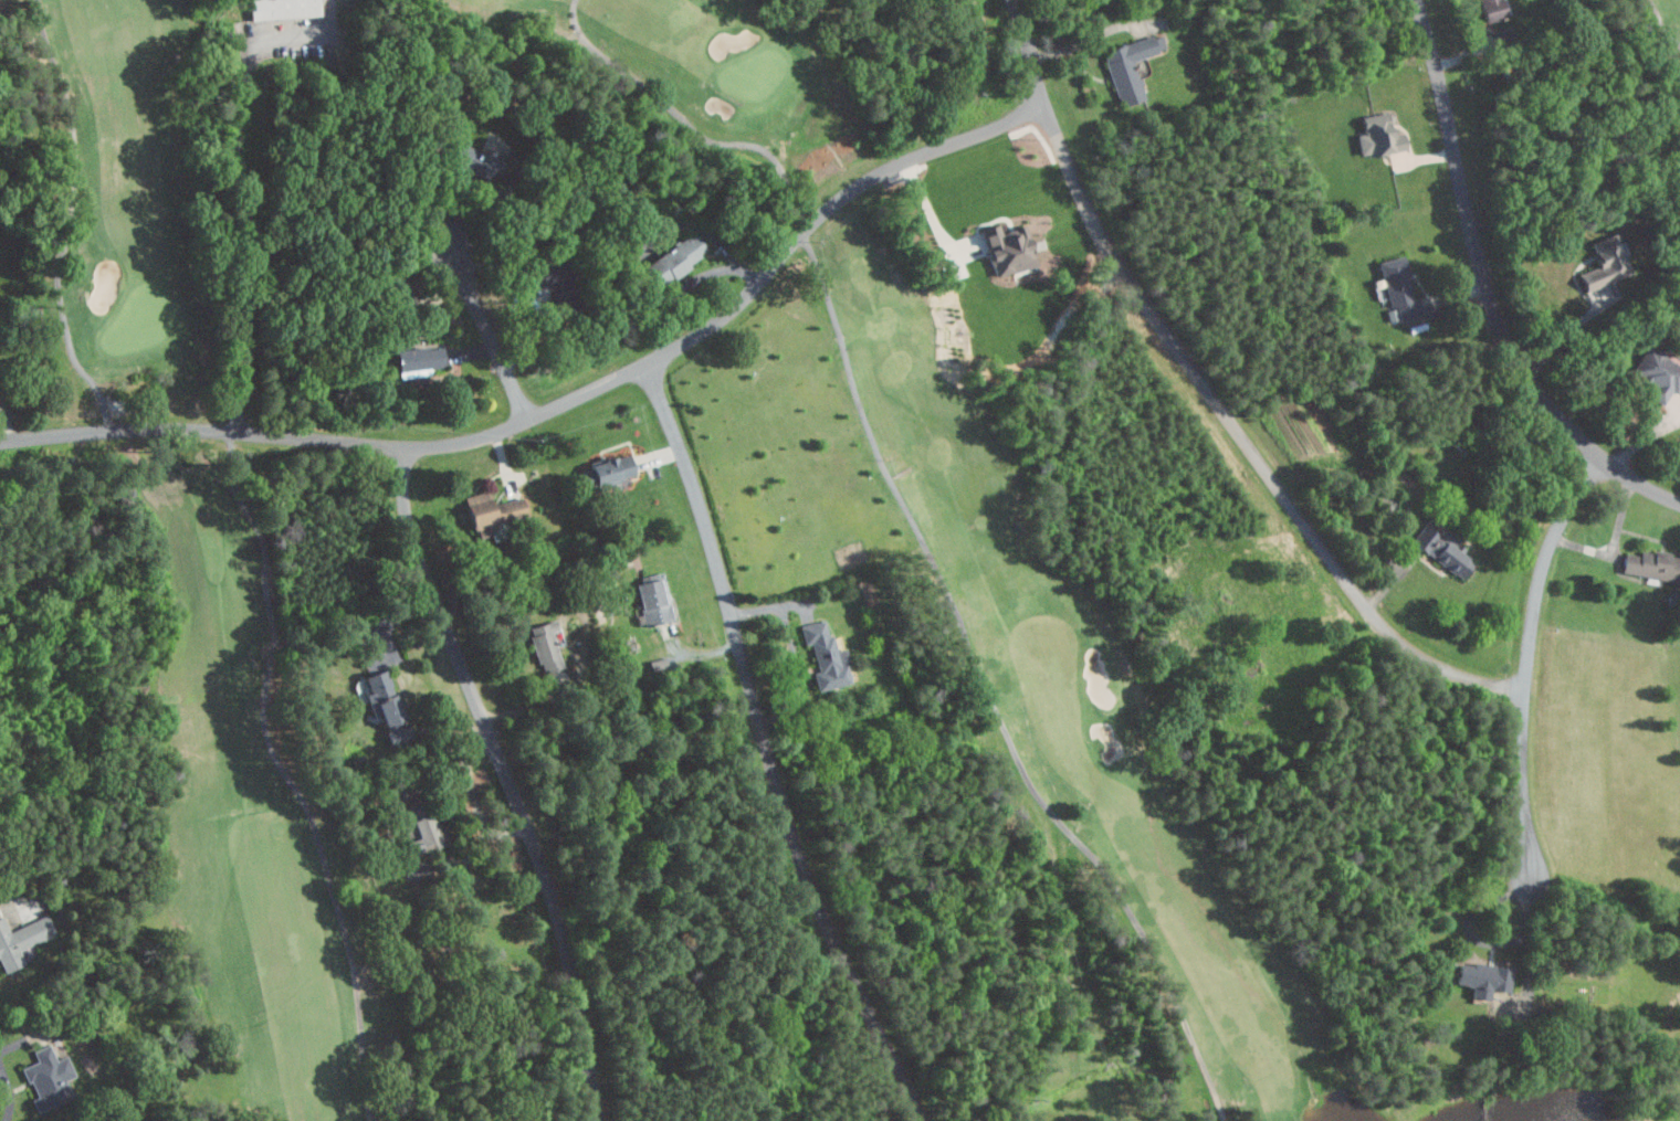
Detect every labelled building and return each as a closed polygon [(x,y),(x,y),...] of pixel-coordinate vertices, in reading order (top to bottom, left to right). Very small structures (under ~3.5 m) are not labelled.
[(319,0),(248,0),(249,19),(319,16),(319,0)] [(1501,0),(1479,0),(1485,22),(1506,17),(1501,0)] [(1102,49),(1118,106),(1144,98),(1133,59),(1166,50),(1161,33),(1102,49)] [(1404,148),(1401,133),(1392,134),(1388,112),(1359,118),(1362,133),(1354,135),(1359,157),(1404,148)] [(497,159),(455,140),(445,162),(488,180),(497,159)] [(993,277),(1035,264),(1022,224),(998,231),(996,223),(978,228),(993,277)] [(640,266),(655,287),(707,253),(692,231),(640,266)] [(1630,275),(1613,233),(1589,243),(1598,264),(1576,274),(1585,294),(1630,275)] [(1377,261),(1391,322),(1422,315),(1417,296),(1412,297),(1402,255),(1377,261)] [(426,374),(425,368),(444,366),(441,344),(388,350),(391,378),(426,374)] [(1679,384),(1679,366),(1646,345),(1630,371),(1654,387),(1648,397),(1660,405),(1669,389),(1675,392),(1679,384)] [(634,477),(628,454),(584,464),(590,487),(634,477)] [(459,497),(468,530),(524,514),(519,496),(489,505),(485,490),(459,497)] [(1473,563),(1460,553),(1466,545),(1445,529),(1439,536),(1430,529),(1417,546),(1461,579),(1473,563)] [(1621,573),(1678,581),(1679,564),(1679,555),(1640,550),(1639,555),(1623,552),(1621,573)] [(673,619),(662,575),(632,583),(642,626),(673,619)] [(850,683),(843,648),(835,650),(831,634),(826,635),(823,620),(799,625),(803,644),(810,643),(815,671),(811,672),(815,690),(850,683)] [(558,668),(551,631),(556,630),(554,621),(527,626),(536,672),(558,668)] [(404,719),(386,668),(361,676),(367,693),(363,695),(371,718),(376,716),(379,727),(404,719)] [(439,845),(426,800),(405,807),(409,819),(392,824),(401,857),(439,845)] [(2,917),(0,917),(0,970),(1,972),(23,964),(17,949),(54,936),(47,916),(7,930),(2,917)] [(1487,1000),(1489,990),(1507,993),(1511,969),(1472,962),(1472,966),(1457,963),(1454,984),(1471,986),(1469,997),(1487,1000)] [(21,1067),(33,1097),(28,1099),(33,1112),(70,1097),(63,1080),(73,1075),(65,1056),(54,1060),(48,1045),(31,1051),(35,1062),(21,1067)]
